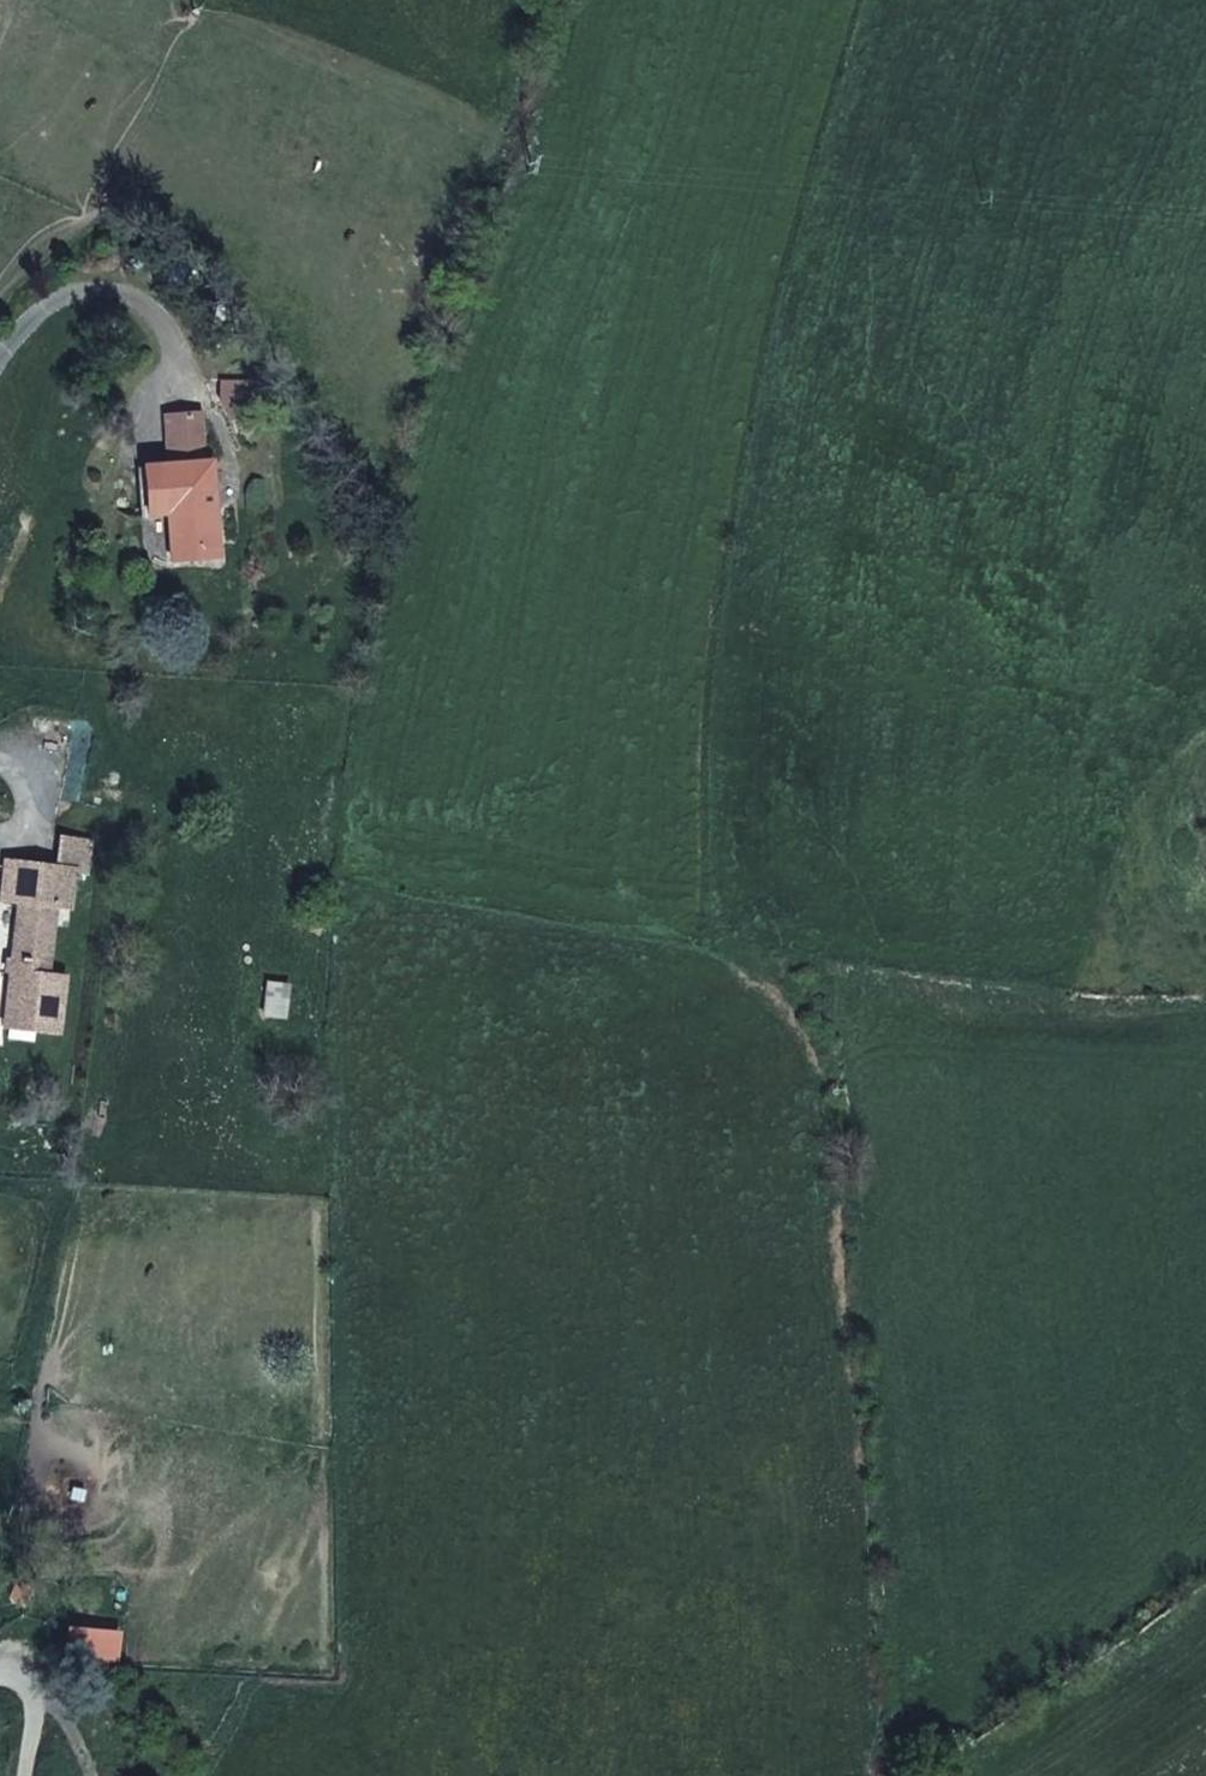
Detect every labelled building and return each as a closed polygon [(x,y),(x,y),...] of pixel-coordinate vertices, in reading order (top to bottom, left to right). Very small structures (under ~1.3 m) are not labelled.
[(168,415),(172,463),(207,461),(203,413),(168,415)] [(167,514),(171,560),(219,557),(212,460),(207,461),(172,463),(144,466),(148,515),(167,514)] [(57,867),(74,869),(74,873),(87,874),(93,839),(61,836),(57,867)] [(11,971),(4,1026),(59,1031),(66,974),(46,972),(55,906),(70,908),(74,873),(74,869),(57,867),(5,861),(1,899),(19,902),(12,963),(17,963),(17,973),(11,971)]
